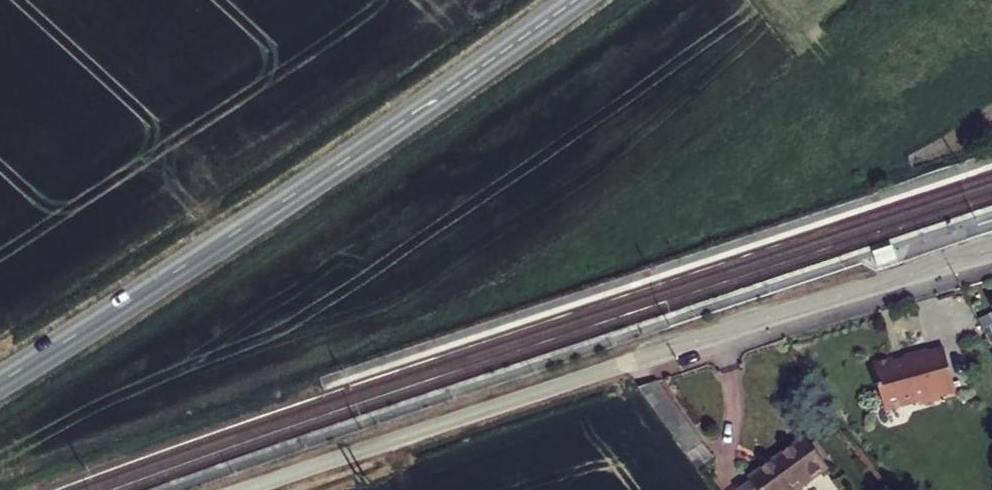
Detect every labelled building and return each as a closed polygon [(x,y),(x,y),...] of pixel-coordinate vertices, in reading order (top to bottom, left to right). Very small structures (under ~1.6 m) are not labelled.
[(899,357),(879,362),(891,408),(924,399),(929,402),(942,398),(945,393),(961,389),(950,348),(935,352),(934,348),(910,354),(911,359),(909,362),(900,364),(899,357)] [(686,454),(701,444),(655,379),(640,390),(686,454)] [(808,436),(749,466),(751,470),(735,479),(740,489),(791,489),(788,485),(824,467),(808,436)]
